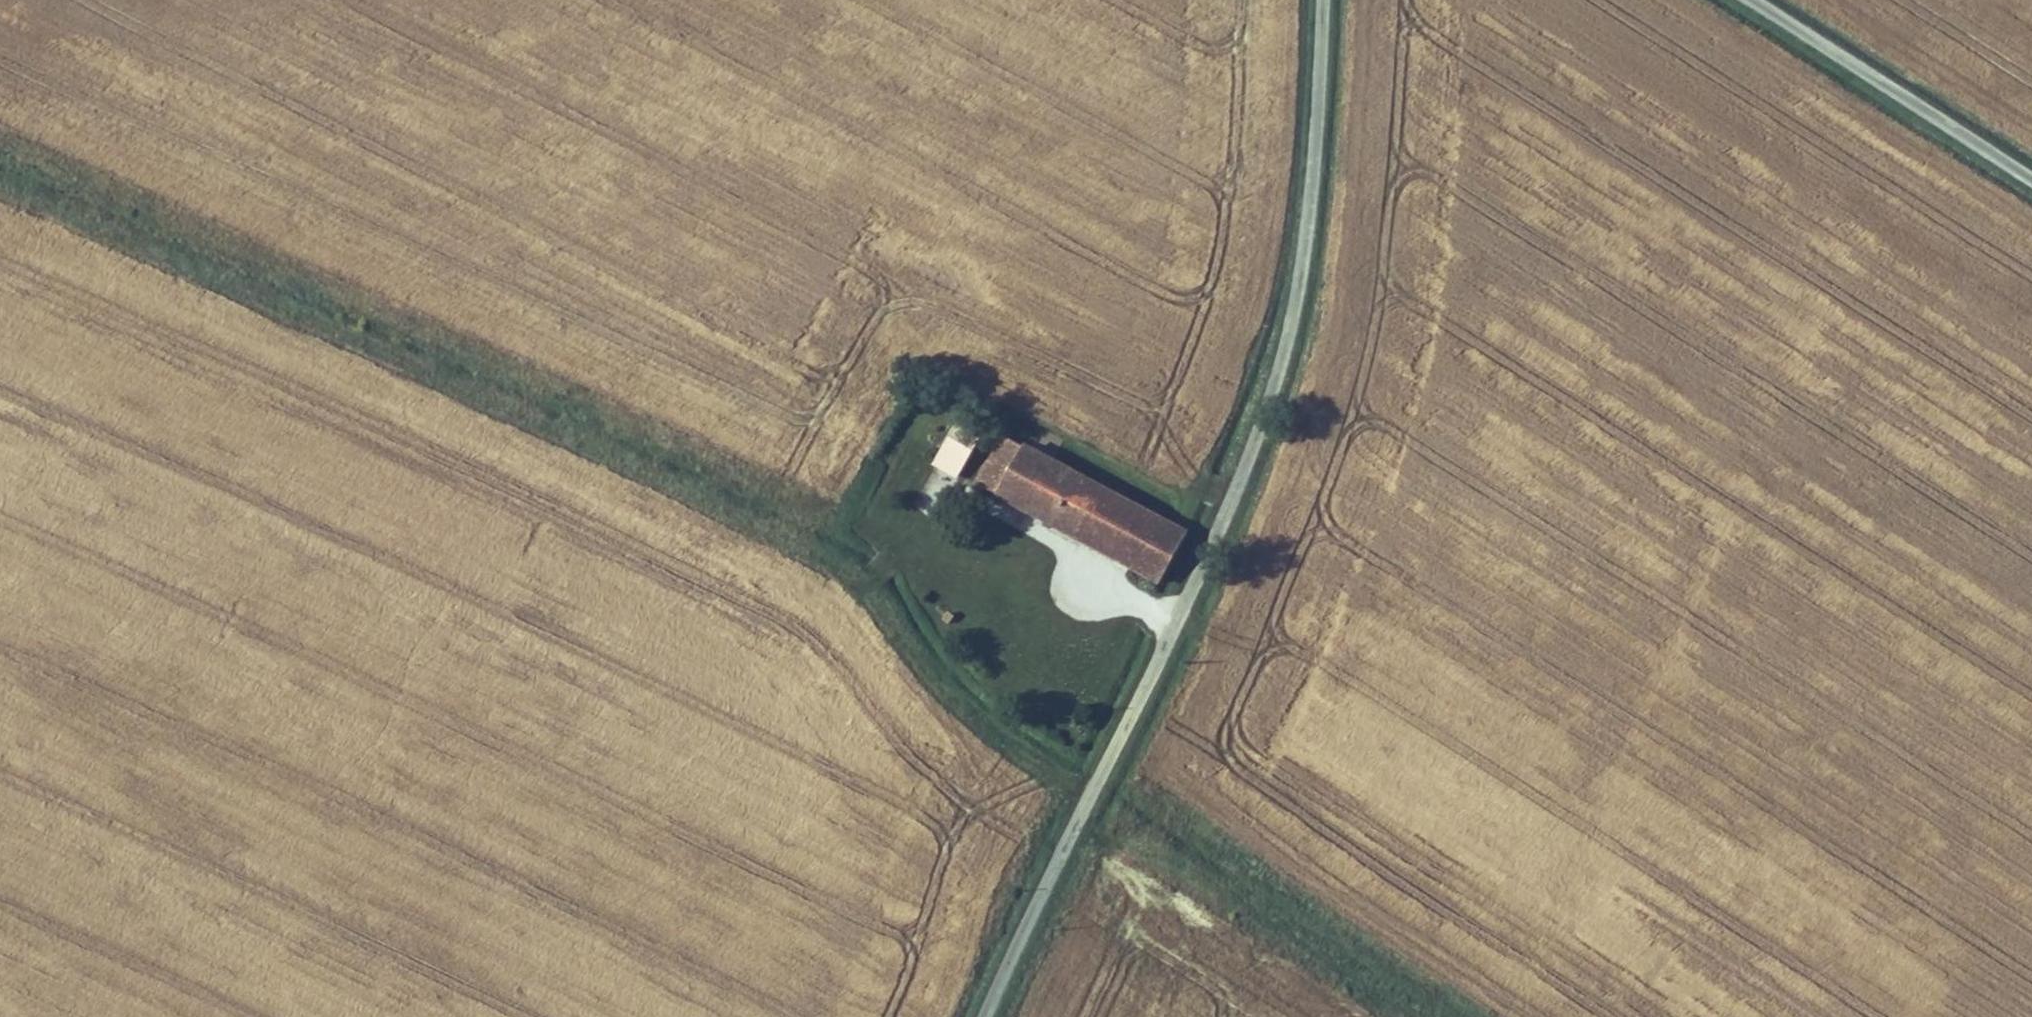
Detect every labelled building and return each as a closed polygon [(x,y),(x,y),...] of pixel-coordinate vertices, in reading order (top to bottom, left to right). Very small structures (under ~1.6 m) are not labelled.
[(946,439),(955,424),(938,414),(929,429),(946,439)] [(1077,531),(1104,483),(996,423),(969,471),(1077,531)] [(1175,524),(1104,483),(1077,531),(1154,575),(1175,524)]
